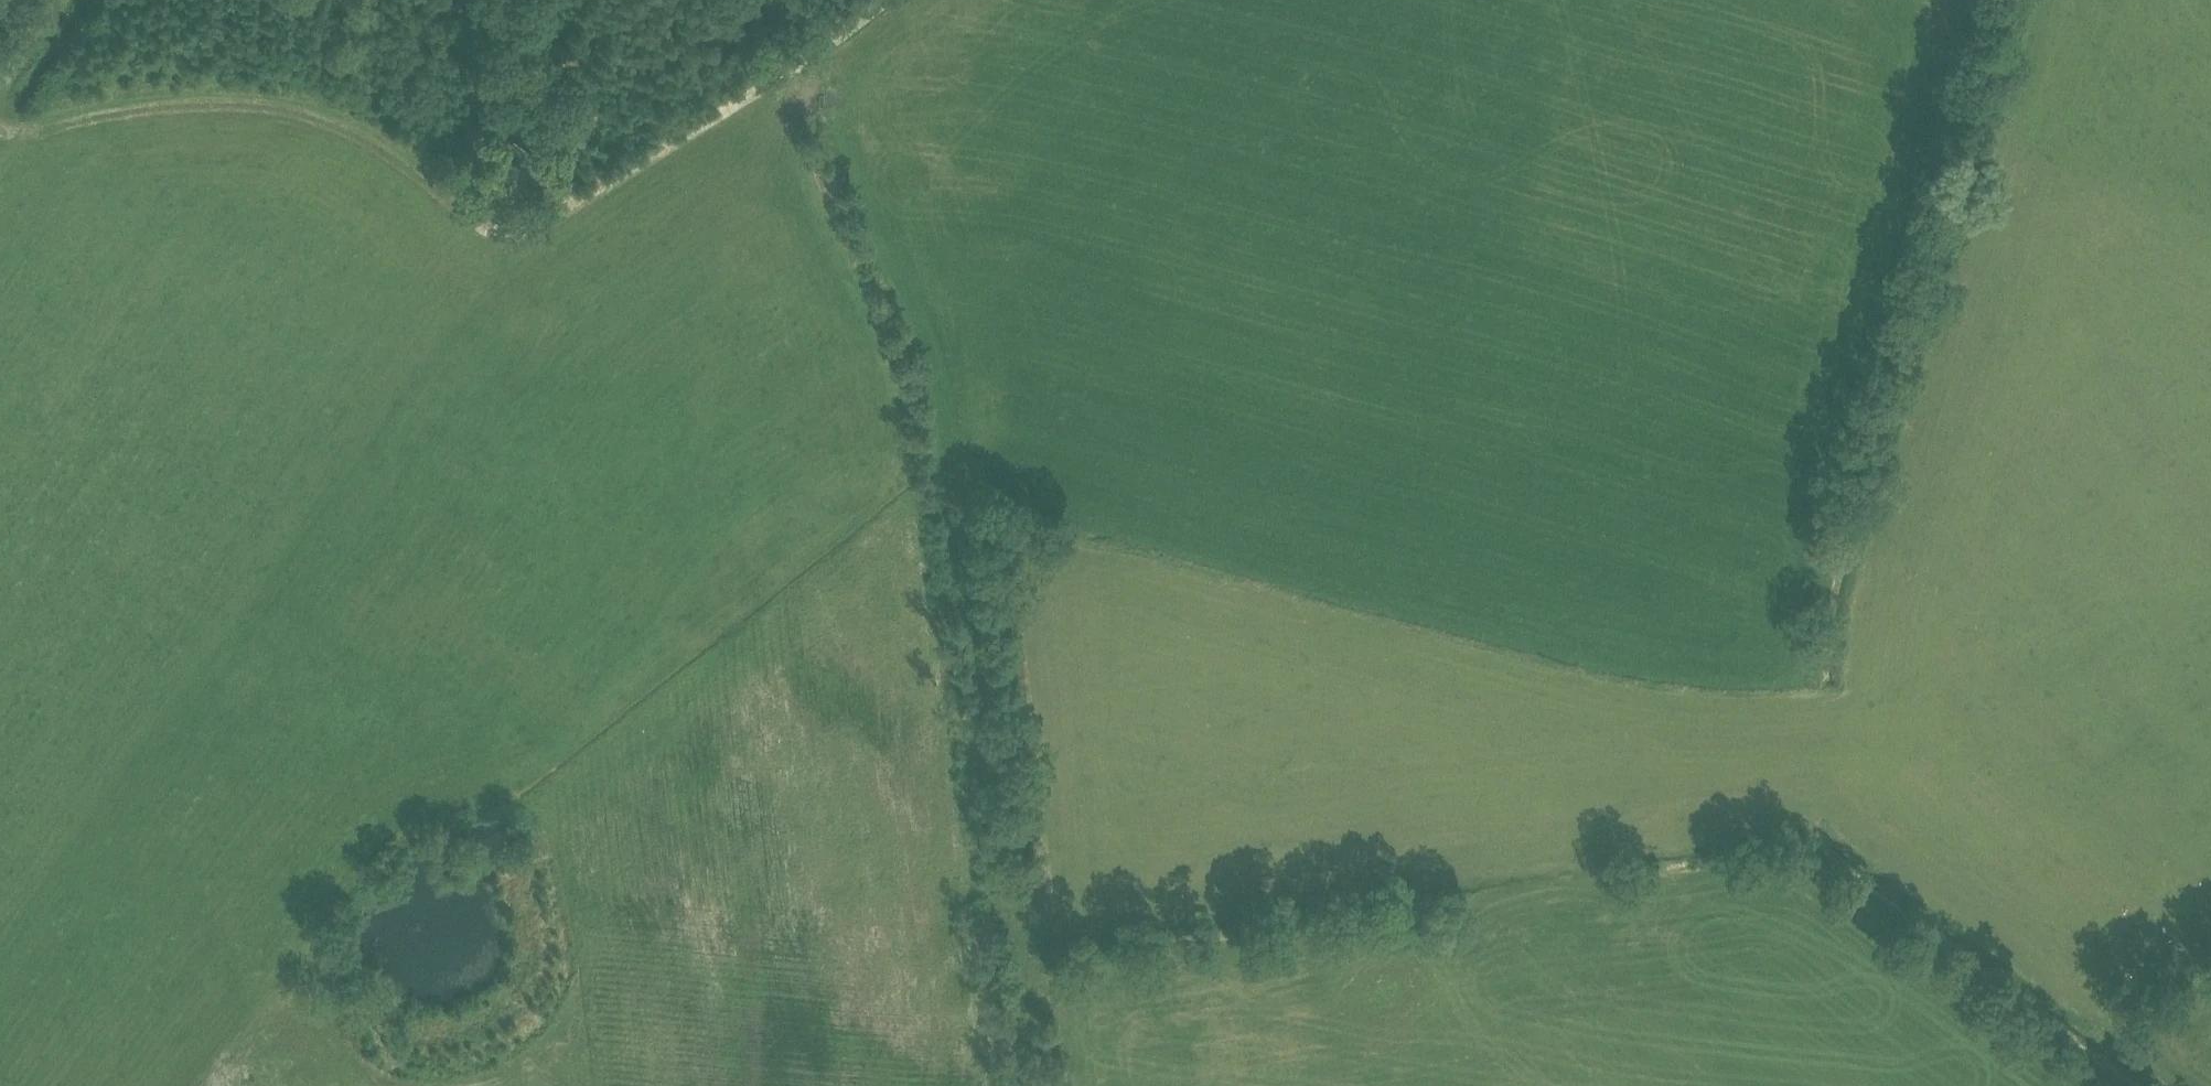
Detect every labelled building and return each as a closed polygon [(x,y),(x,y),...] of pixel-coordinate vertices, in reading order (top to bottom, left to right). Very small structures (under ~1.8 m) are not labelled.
[(540,154),(515,141),(489,190),(515,203),(540,154)]
